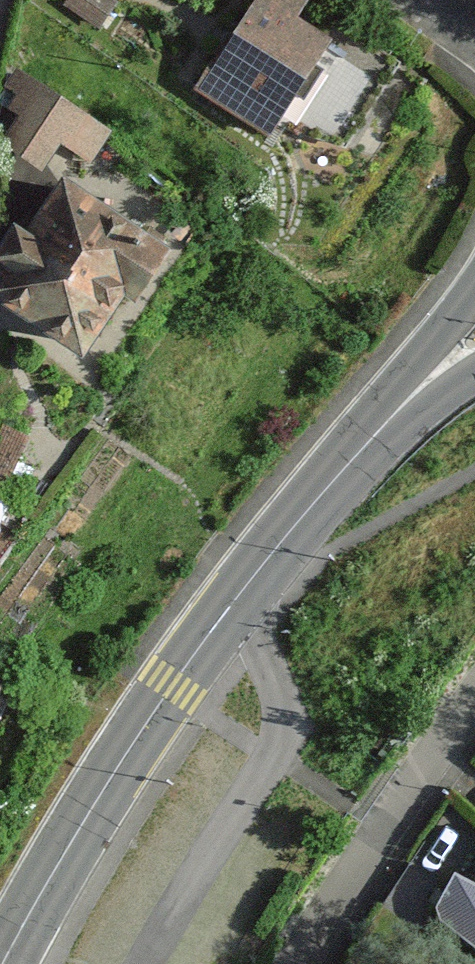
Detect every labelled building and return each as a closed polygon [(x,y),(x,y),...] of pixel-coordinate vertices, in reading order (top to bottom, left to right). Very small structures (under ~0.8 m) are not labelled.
[(184,97),(258,157),(342,54),(275,0),(262,0),(184,97)] [(22,77),(0,109),(0,137),(23,153),(94,200),(129,149),(22,77)] [(101,359),(171,250),(62,180),(0,275),(0,294),(101,359)] [(457,876),(441,908),(442,922),(474,946),(474,886),(457,876)]
